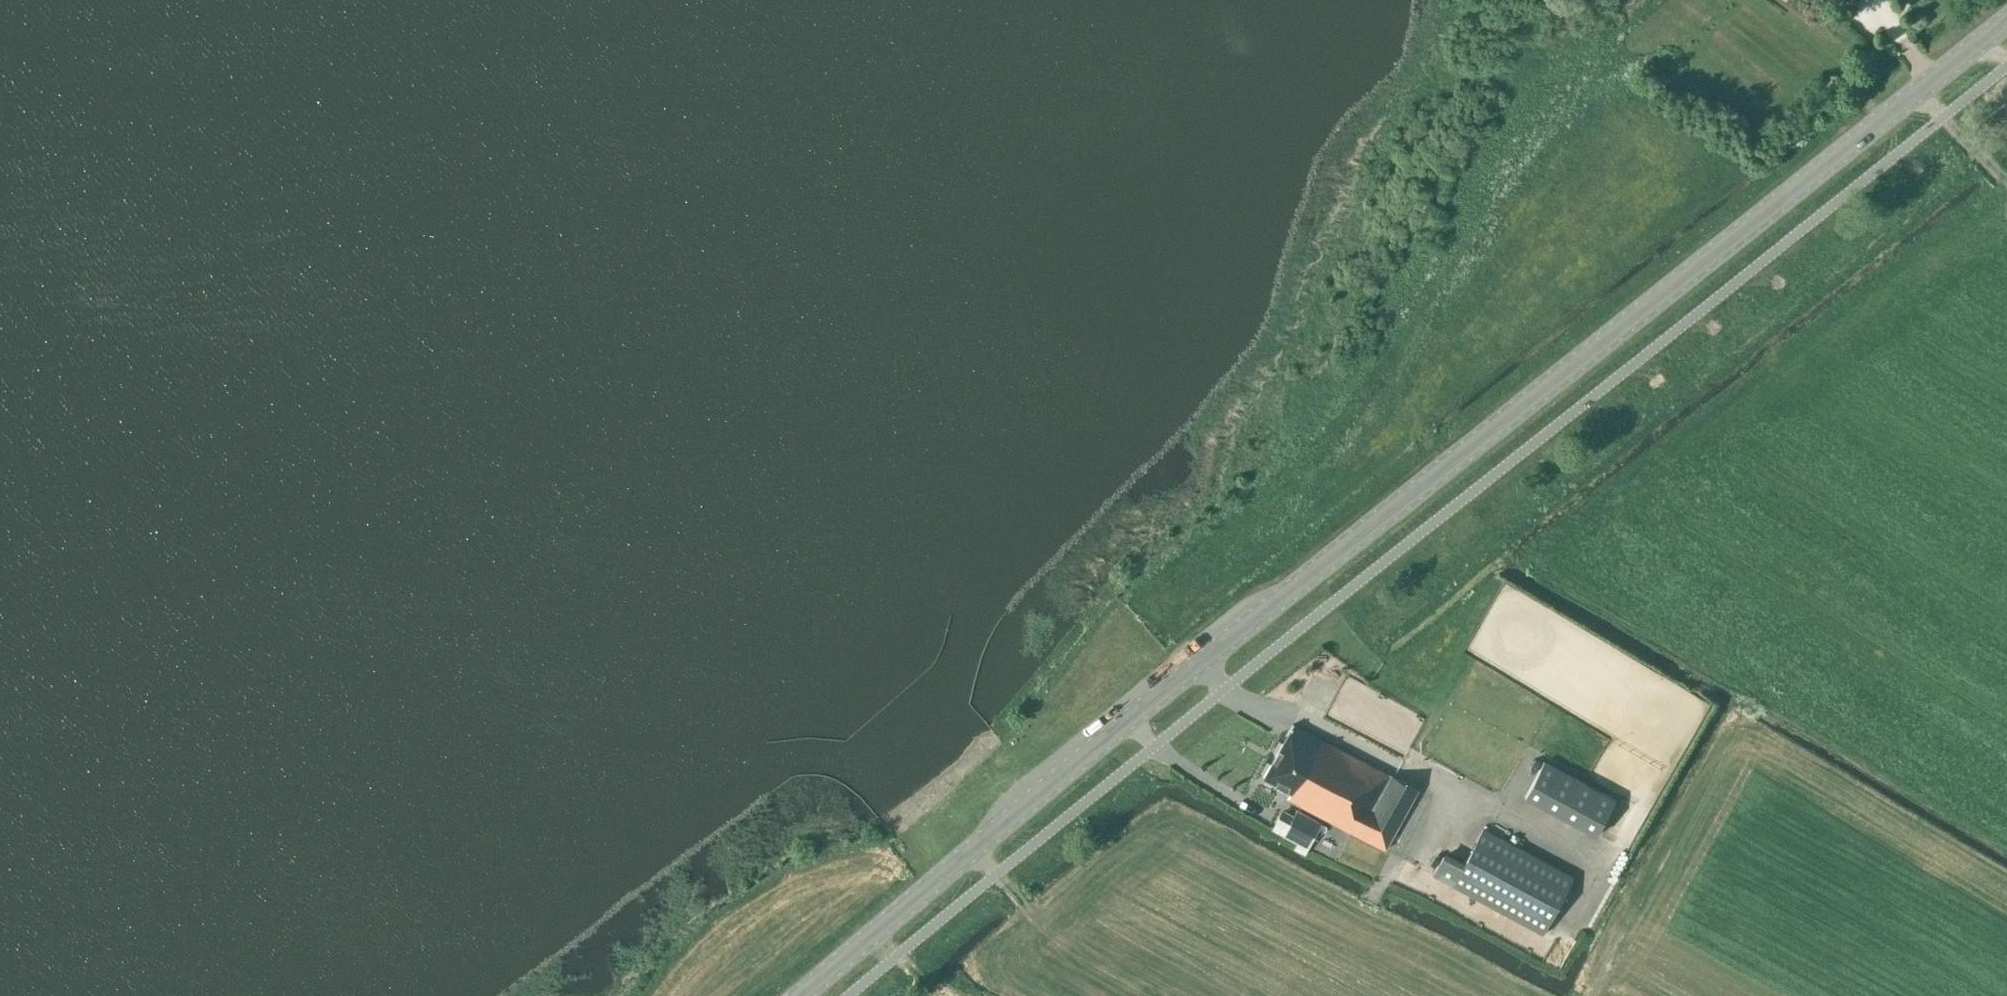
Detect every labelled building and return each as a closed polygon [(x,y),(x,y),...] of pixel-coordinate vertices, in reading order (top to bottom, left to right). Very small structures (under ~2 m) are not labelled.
[(1870,14),(1857,21),(1863,31),(1875,23),(1870,14)] [(1289,791),(1286,797),(1385,849),(1417,788),(1292,723),(1264,778),(1289,791)] [(1543,761),(1524,797),(1595,835),(1614,799),(1543,761)] [(1295,809),(1283,832),(1308,845),(1320,822),(1295,809)] [(1573,876),(1483,827),(1451,885),(1542,934),(1573,876)]
